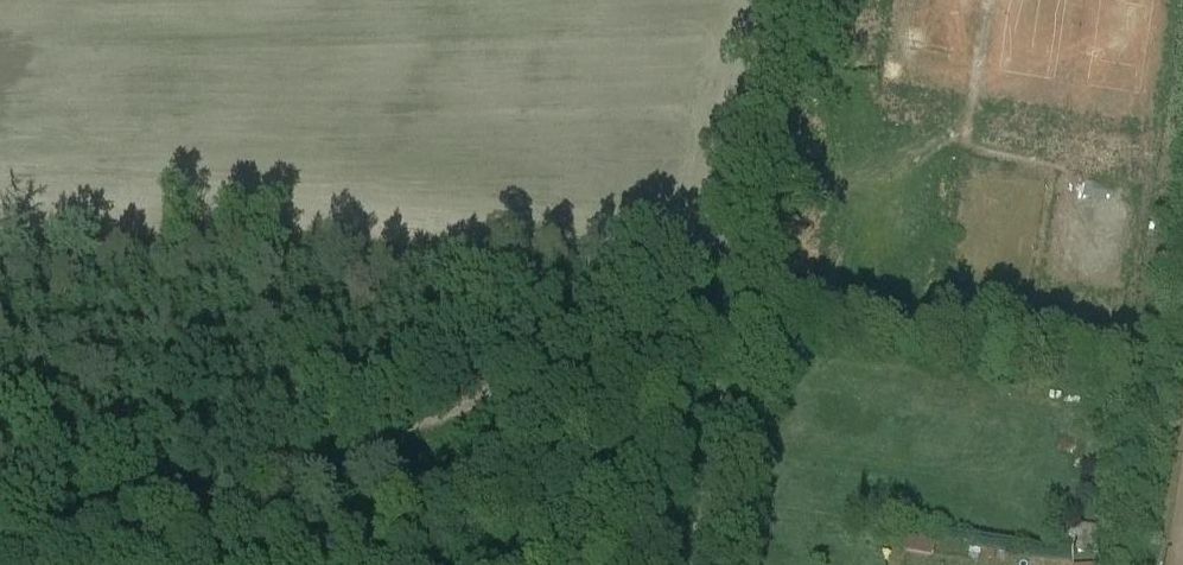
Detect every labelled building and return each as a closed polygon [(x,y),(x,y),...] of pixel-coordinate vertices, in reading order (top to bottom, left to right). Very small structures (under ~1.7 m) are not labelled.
[(1094,554),(1098,526),(1075,523),(1070,550),(1094,554)] [(908,531),(906,548),(938,553),(940,536),(908,531)]
